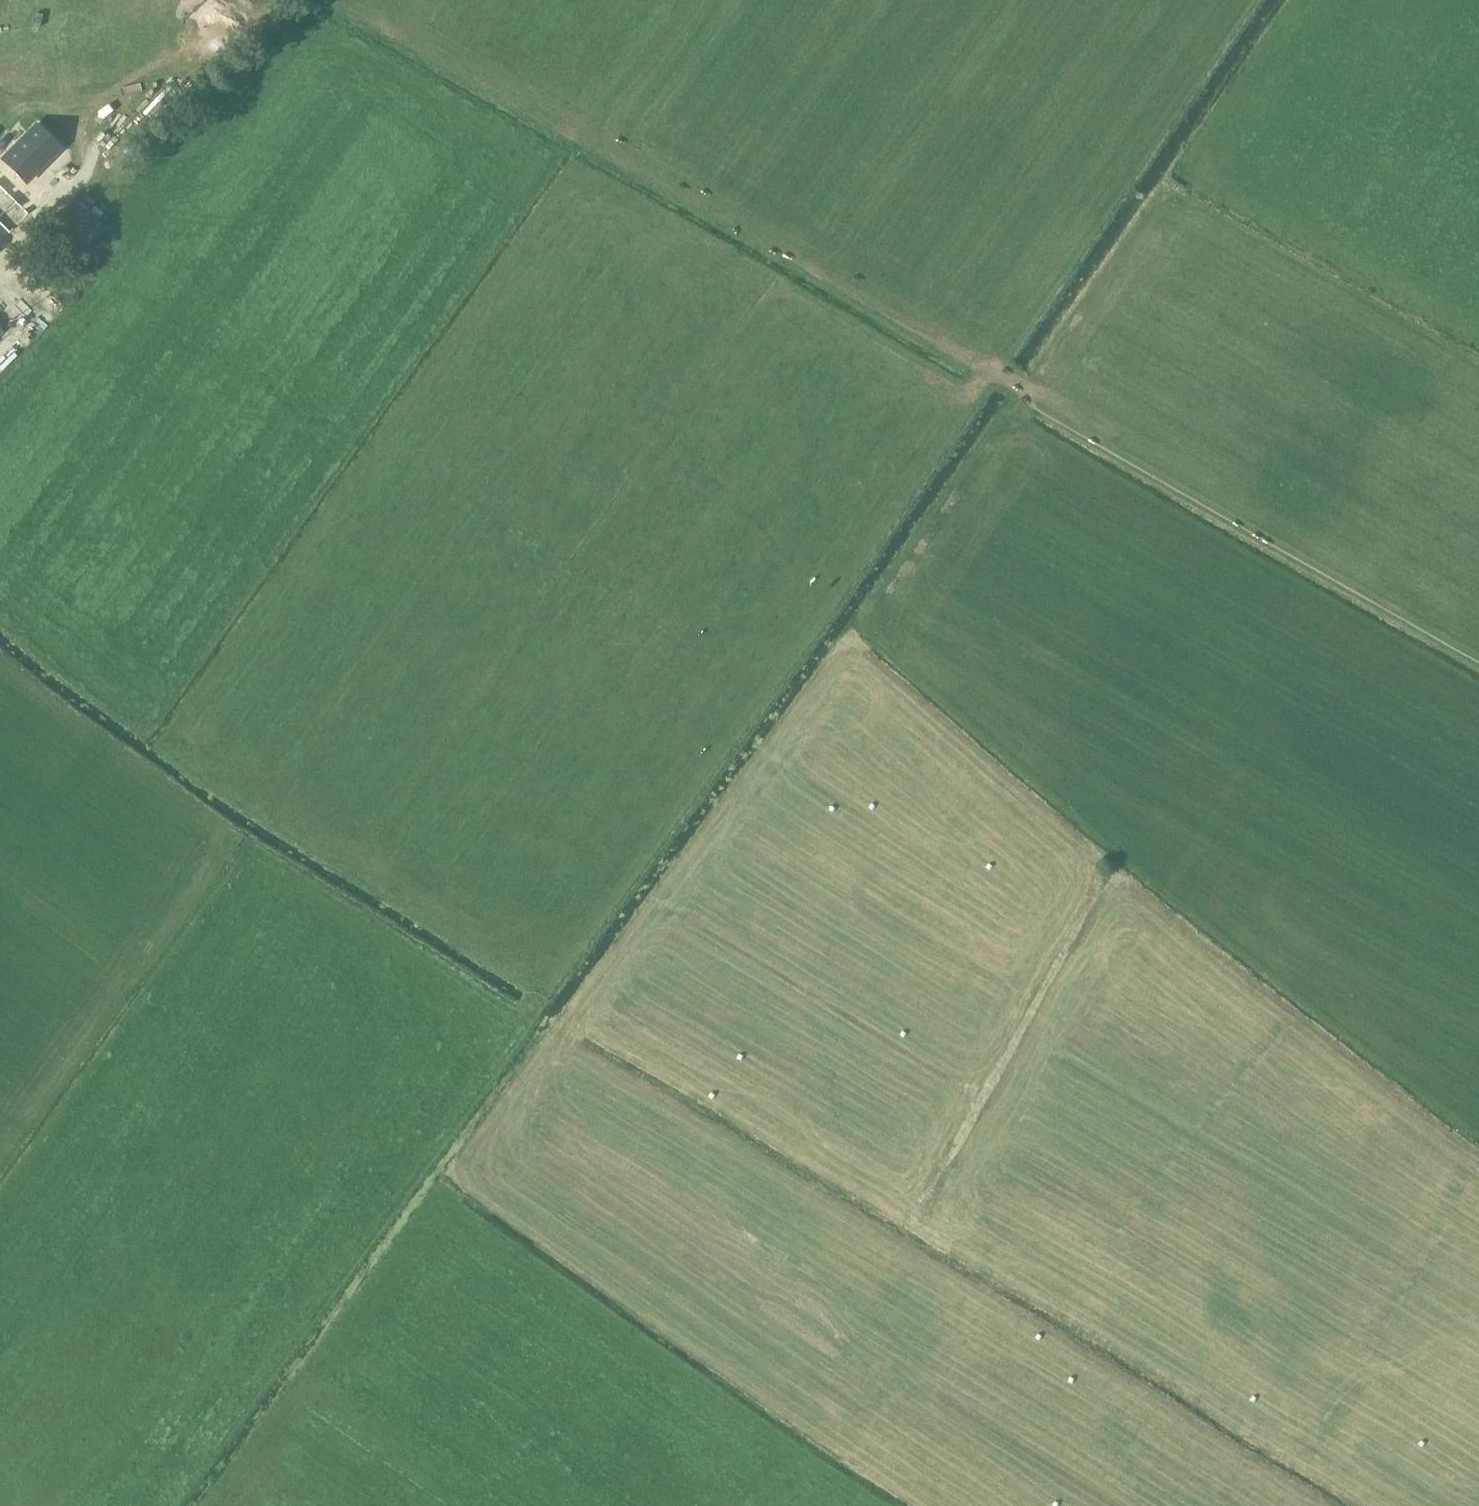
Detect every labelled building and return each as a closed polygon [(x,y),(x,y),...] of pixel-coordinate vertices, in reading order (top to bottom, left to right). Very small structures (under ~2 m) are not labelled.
[(36,125),(2,160),(26,183),(60,149),(36,125)] [(10,235),(30,215),(0,186),(0,225),(10,235)] [(91,214),(69,234),(76,241),(97,220),(91,214)]
